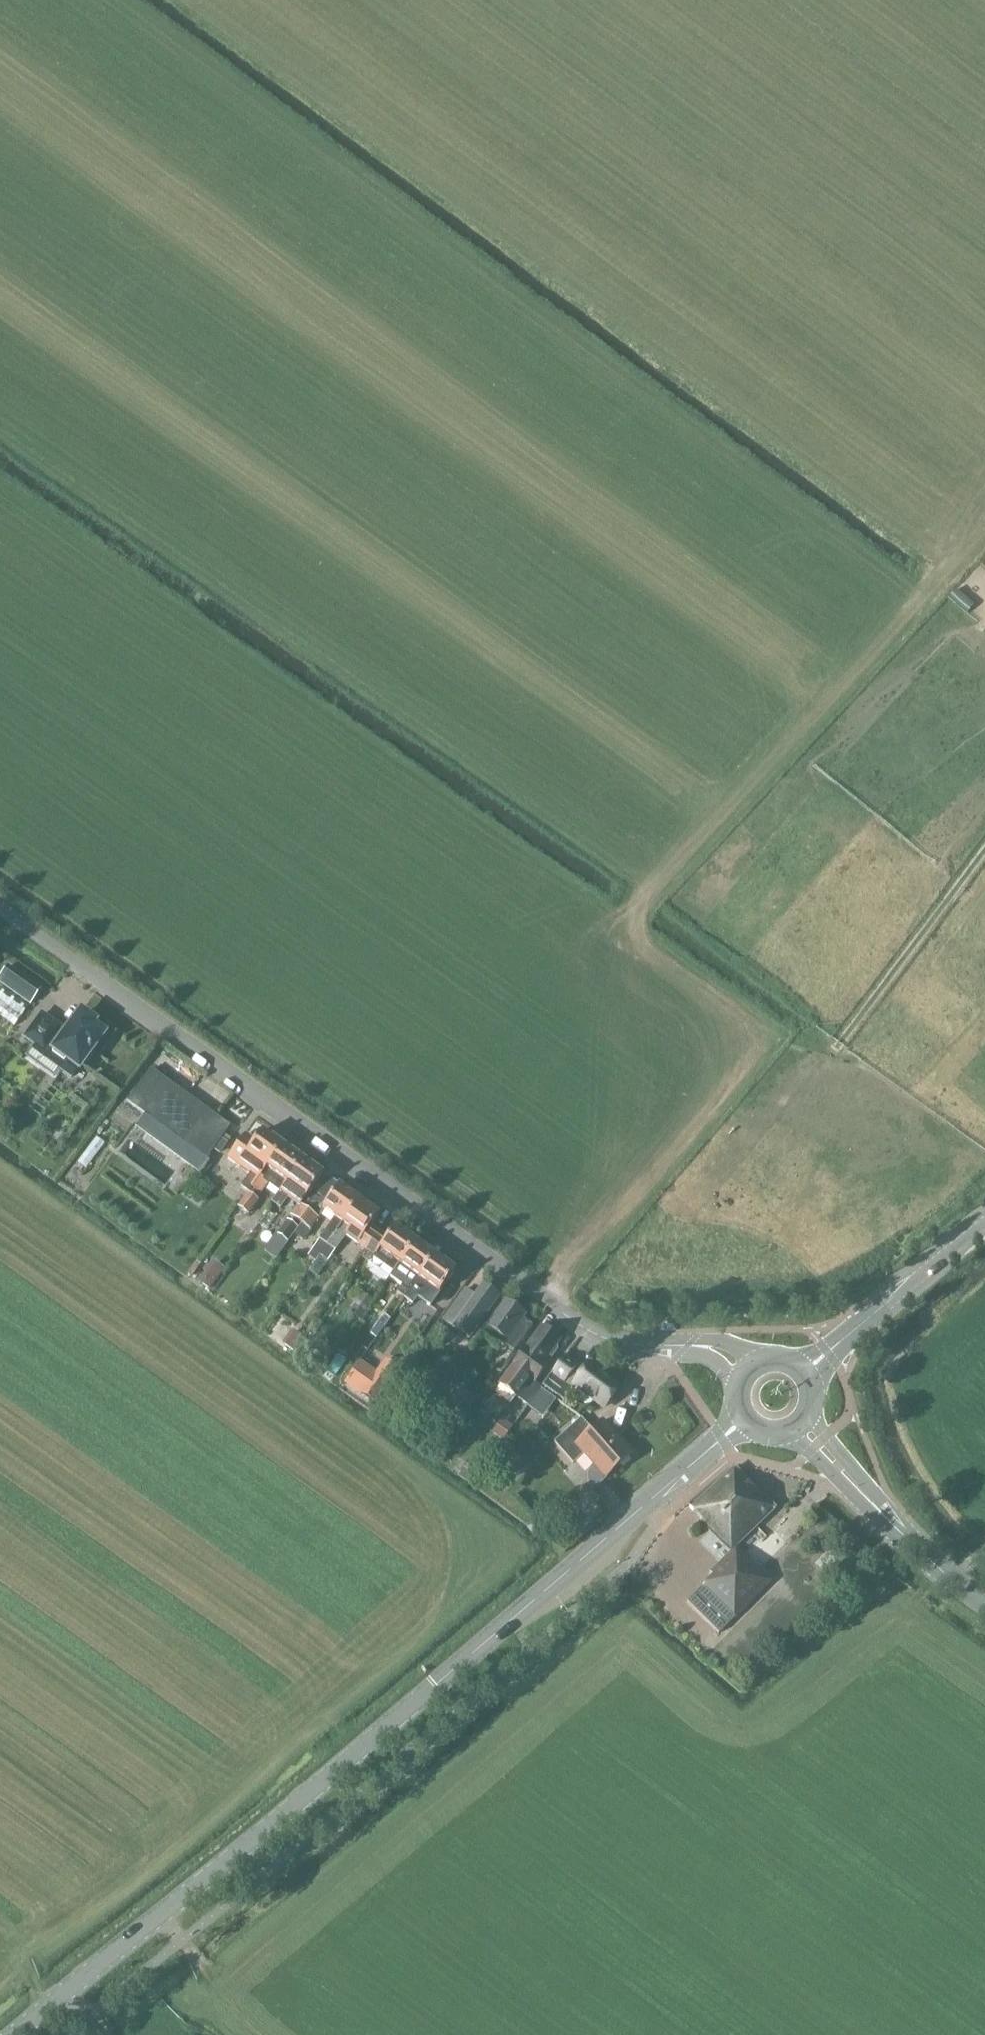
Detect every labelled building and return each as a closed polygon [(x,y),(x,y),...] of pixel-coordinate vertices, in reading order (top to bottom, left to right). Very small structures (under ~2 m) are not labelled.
[(0,979),(0,984),(30,1005),(40,991),(8,968),(0,979)] [(80,1073),(88,1062),(108,1033),(97,1025),(99,1021),(81,1008),(65,1029),(41,1011),(22,1037),(45,1054),(47,1052),(51,1055),(50,1056),(61,1064),(58,1069),(71,1079),(77,1071),(80,1073)] [(230,1127),(152,1070),(151,1069),(127,1101),(145,1115),(139,1124),(201,1168),(230,1127)] [(251,1188),(282,1145),(260,1129),(243,1153),(256,1163),(243,1182),(251,1188)] [(87,1164),(105,1141),(96,1134),(78,1156),(87,1164)] [(279,1193),(303,1160),(282,1145),(251,1188),(260,1194),(267,1184),(279,1193)] [(303,1160),(279,1193),(272,1203),(280,1209),(287,1199),(297,1206),(290,1216),(301,1224),(309,1212),(307,1210),(316,1197),(311,1192),(323,1175),(320,1173),(321,1170),(314,1165),(312,1166),(303,1160)] [(316,1262),(359,1201),(332,1181),(309,1212),(301,1224),(297,1229),(294,1234),(303,1241),(325,1211),(334,1218),(307,1255),(316,1262)] [(249,1195),(248,1194),(238,1207),(248,1214),(258,1201),(256,1200),(249,1195)] [(366,1250),(379,1231),(372,1225),(379,1215),(359,1201),(316,1262),(323,1267),(346,1236),(366,1250)] [(260,1234),(272,1220),(262,1211),(250,1225),(260,1234)] [(294,1234),(297,1229),(287,1221),(266,1250),(277,1258),(294,1234)] [(390,1277),(416,1241),(394,1226),(387,1236),(379,1231),(366,1250),(375,1257),(365,1271),(384,1285),(390,1277)] [(406,1299),(437,1256),(416,1241),(390,1277),(402,1286),(397,1293),(406,1299)] [(202,1287),(216,1263),(205,1256),(190,1279),(202,1287)] [(437,1256),(406,1299),(414,1305),(428,1285),(439,1293),(455,1270),(437,1256)] [(444,1319),(453,1326),(470,1338),(477,1329),(501,1297),(483,1285),(476,1295),(466,1288),(444,1319)] [(514,1352),(533,1325),(524,1319),(527,1314),(507,1300),(487,1326),(505,1340),(503,1343),(514,1352)] [(410,1329),(411,1330),(406,1337),(407,1337),(403,1342),(412,1349),(416,1343),(418,1344),(431,1325),(419,1316),(410,1329)] [(544,1327),(527,1349),(526,1347),(499,1384),(529,1407),(542,1388),(535,1383),(537,1379),(538,1380),(549,1365),(546,1363),(562,1341),(544,1327)] [(291,1328),(283,1342),(294,1348),(302,1334),(291,1328)] [(566,1357),(553,1374),(572,1387),(572,1386),(604,1410),(620,1388),(590,1365),(583,1374),(576,1369),(578,1366),(566,1357)] [(384,1360),(376,1372),(361,1394),(374,1404),(398,1370),(384,1360)] [(450,1402),(463,1412),(475,1398),(462,1388),(450,1402)] [(503,1438),(511,1423),(499,1417),(491,1433),(503,1438)] [(555,1443),(557,1447),(573,1465),(584,1455),(594,1466),(592,1470),(590,1473),(589,1478),(590,1482),(592,1487),(594,1491),(633,1456),(603,1421),(592,1430),(583,1418),(555,1443)] [(492,1456),(505,1473),(521,1461),(508,1444),(492,1456)] [(714,1577),(688,1604),(720,1635),(772,1583),(737,1548),(777,1509),(735,1466),(693,1509),(703,1520),(701,1522),(732,1553),(711,1575),(714,1577)]
